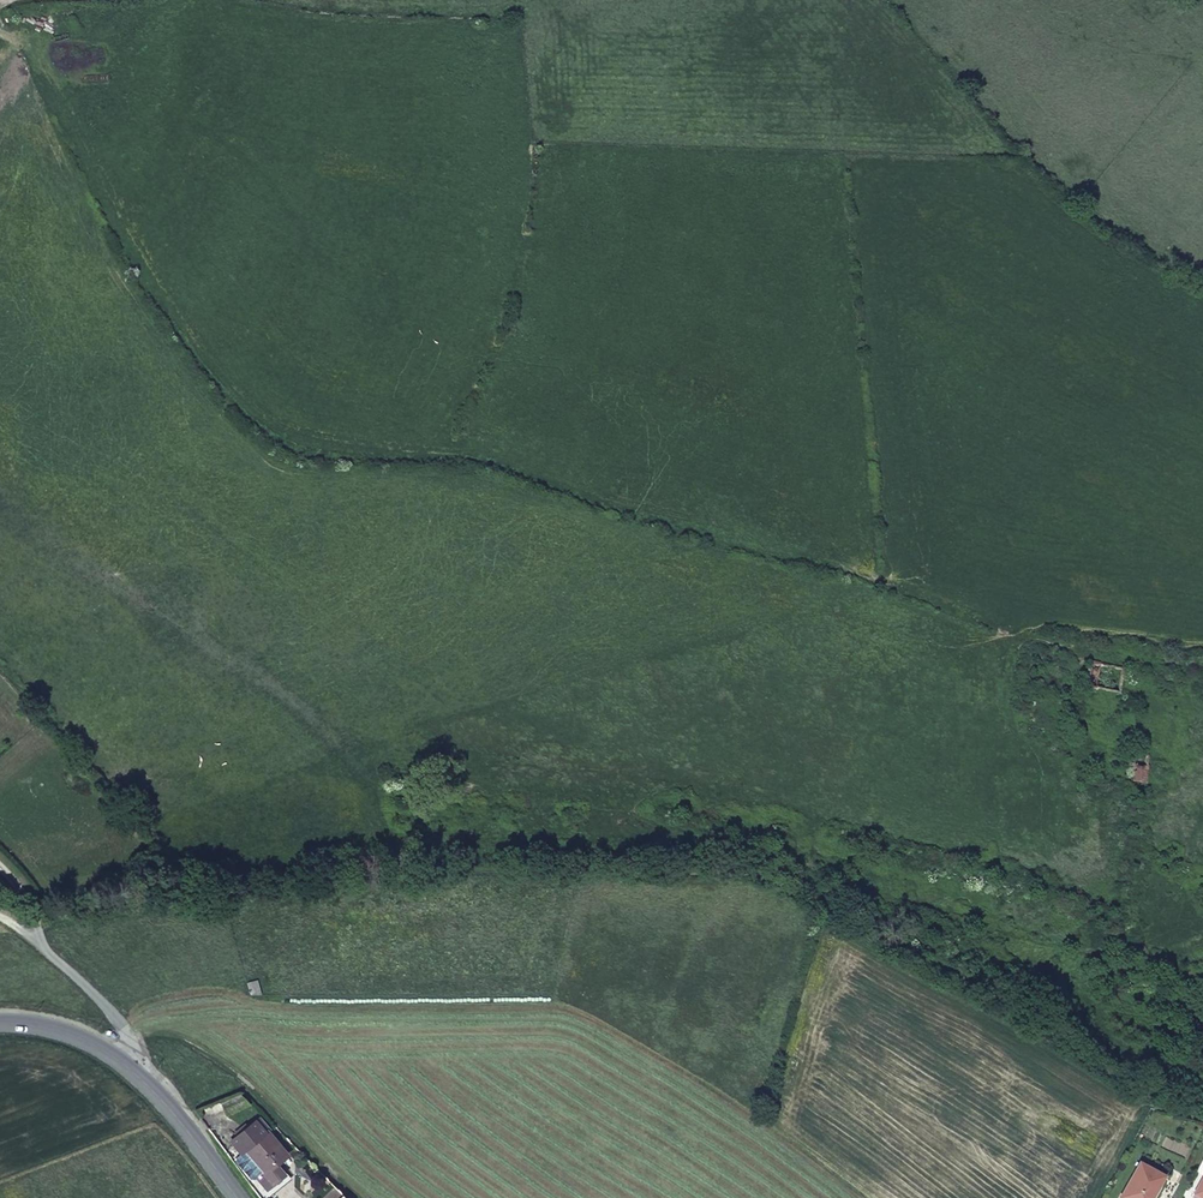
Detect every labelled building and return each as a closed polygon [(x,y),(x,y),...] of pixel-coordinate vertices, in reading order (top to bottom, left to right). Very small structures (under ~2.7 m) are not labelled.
[(1121,669),(1087,662),(1083,687),(1116,694),(1121,669)] [(1146,747),(1132,746),(1129,781),(1143,782),(1146,747)] [(228,1142),(239,1155),(243,1151),(272,1188),(285,1178),(274,1164),(285,1155),(266,1132),(263,1133),(252,1122),(228,1142)] [(1162,1177),(1139,1164),(1120,1197),(1149,1197),(1153,1190),(1155,1191),(1162,1177)] [(1202,1177),(1192,1195),(1197,1197),(1202,1197),(1202,1175),(1202,1177)]
